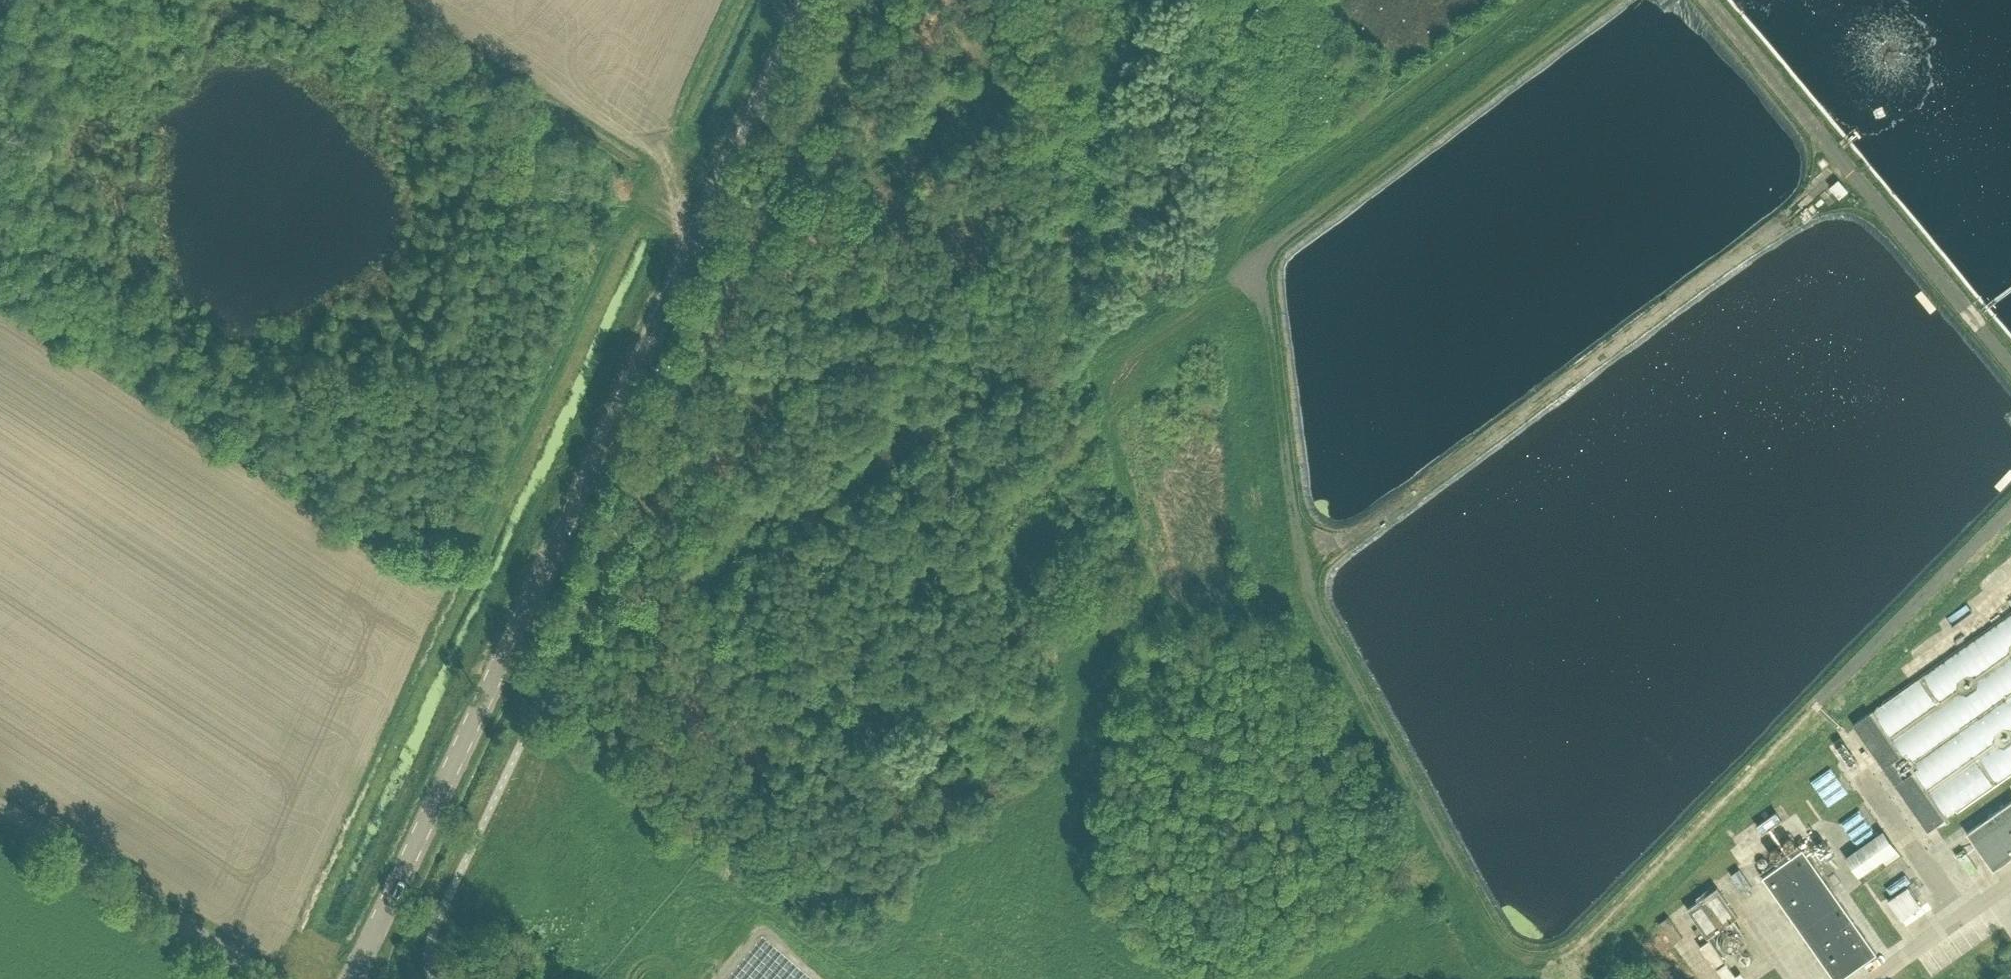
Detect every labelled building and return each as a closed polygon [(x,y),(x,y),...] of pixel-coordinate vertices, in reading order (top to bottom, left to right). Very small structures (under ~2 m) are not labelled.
[(1839,196),(1848,188),(1838,177),(1830,185),(1839,196)] [(2010,770),(2010,613),(1853,723),(1927,829),(2010,770)] [(1805,775),(1822,801),(1843,787),(1825,761),(1805,775)] [(2010,856),(2010,799),(1966,831),(1993,869),(2010,856)] [(1850,841),(1870,828),(1855,804),(1834,817),(1850,841)] [(1884,864),(1898,854),(1881,829),(1845,854),(1858,874),(1881,859),(1884,864)] [(1788,848),(1789,848),(1790,847),(1791,847),(1792,846),(1793,845),(1793,844),(1794,842),(1793,841),(1793,840),(1792,839),(1791,838),(1790,838),(1789,837),(1788,837),(1787,837),(1785,838),(1784,839),(1784,840),(1783,841),(1783,842),(1783,844),(1784,845),(1784,846),(1785,847),(1787,847),(1788,848)] [(1876,951),(1802,847),(1762,875),(1835,978),(1836,978),(1876,951)] [(1775,857),(1776,857),(1777,857),(1778,856),(1779,855),(1780,854),(1780,853),(1780,852),(1780,851),(1780,849),(1779,848),(1778,848),(1777,847),(1776,847),(1775,847),(1773,847),(1772,848),(1771,848),(1771,849),(1770,851),(1770,852),(1770,853),(1771,854),(1771,855),(1772,856),(1773,857),(1775,857)] [(1741,893),(1750,886),(1737,868),(1728,874),(1741,893)] [(1879,881),(1885,894),(1908,883),(1901,870),(1879,881)] [(1708,937),(1738,915),(1717,886),(1687,908),(1708,937)] [(1714,965),(1723,959),(1709,938),(1700,945),(1714,965)] [(1725,961),(1717,967),(1725,978),(1738,978),(1725,961)]
